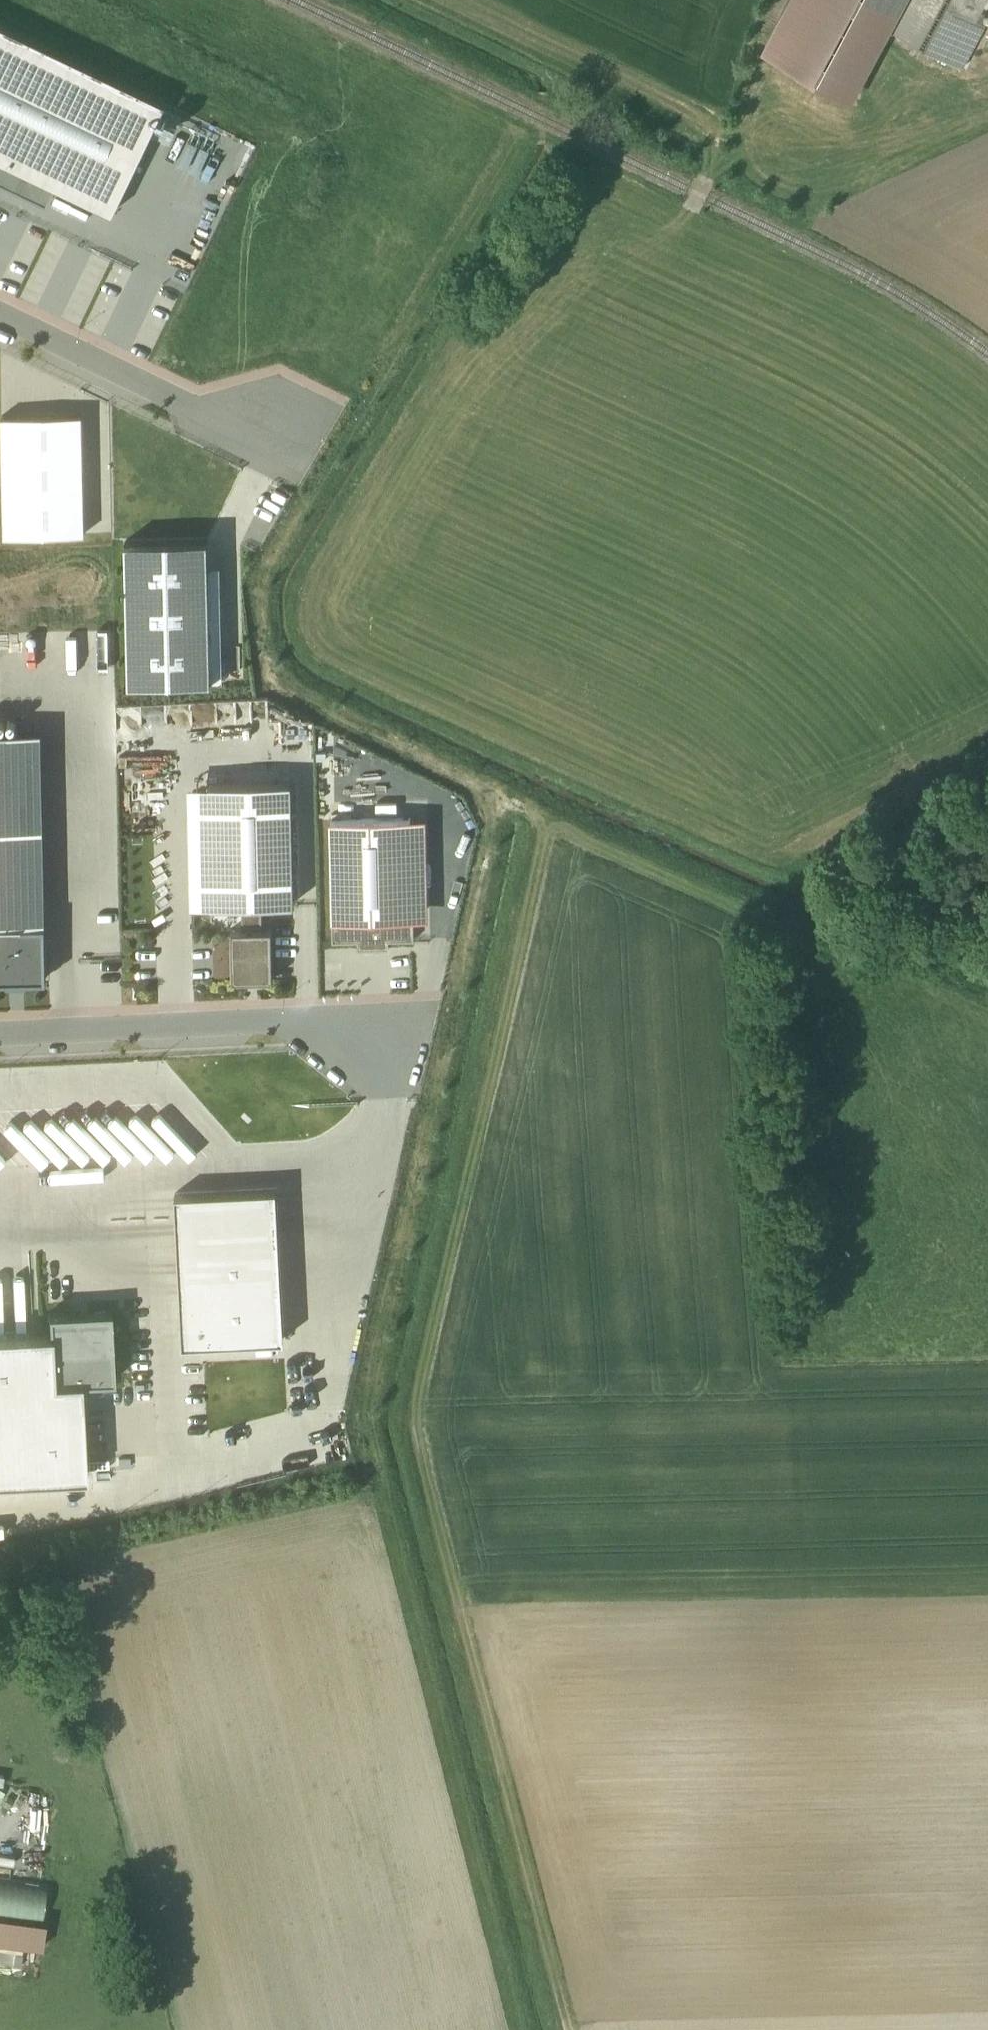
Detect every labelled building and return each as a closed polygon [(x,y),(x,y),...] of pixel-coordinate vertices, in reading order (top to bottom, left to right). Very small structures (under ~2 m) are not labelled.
[(905,0),(790,0),(763,49),(851,97),(889,28),(905,0)] [(889,28),(952,62),(984,2),(987,4),(987,0),(905,0),(889,28)] [(51,201),(59,183),(117,210),(170,99),(0,18),(0,176),(51,201)] [(82,413),(2,415),(5,535),(85,533),(82,413)] [(207,532),(121,535),(125,683),(211,681),(207,532)] [(0,730),(0,979),(46,978),(41,729),(0,730)] [(291,781),(189,782),(191,905),(242,904),(242,927),(232,928),(233,978),(274,978),(272,927),(264,927),(263,903),(294,902),(291,781)] [(427,814),(330,815),(332,919),(428,918),(427,814)] [(278,1185),(177,1188),(180,1337),(282,1334),(278,1185)] [(0,1336),(0,1471),(85,1468),(82,1381),(115,1379),(112,1309),(48,1311),(49,1334),(0,1336)] [(39,1915),(42,1882),(0,1879),(0,1912),(39,1915)] [(34,1947),(36,1920),(0,1917),(0,1944),(34,1947)]
